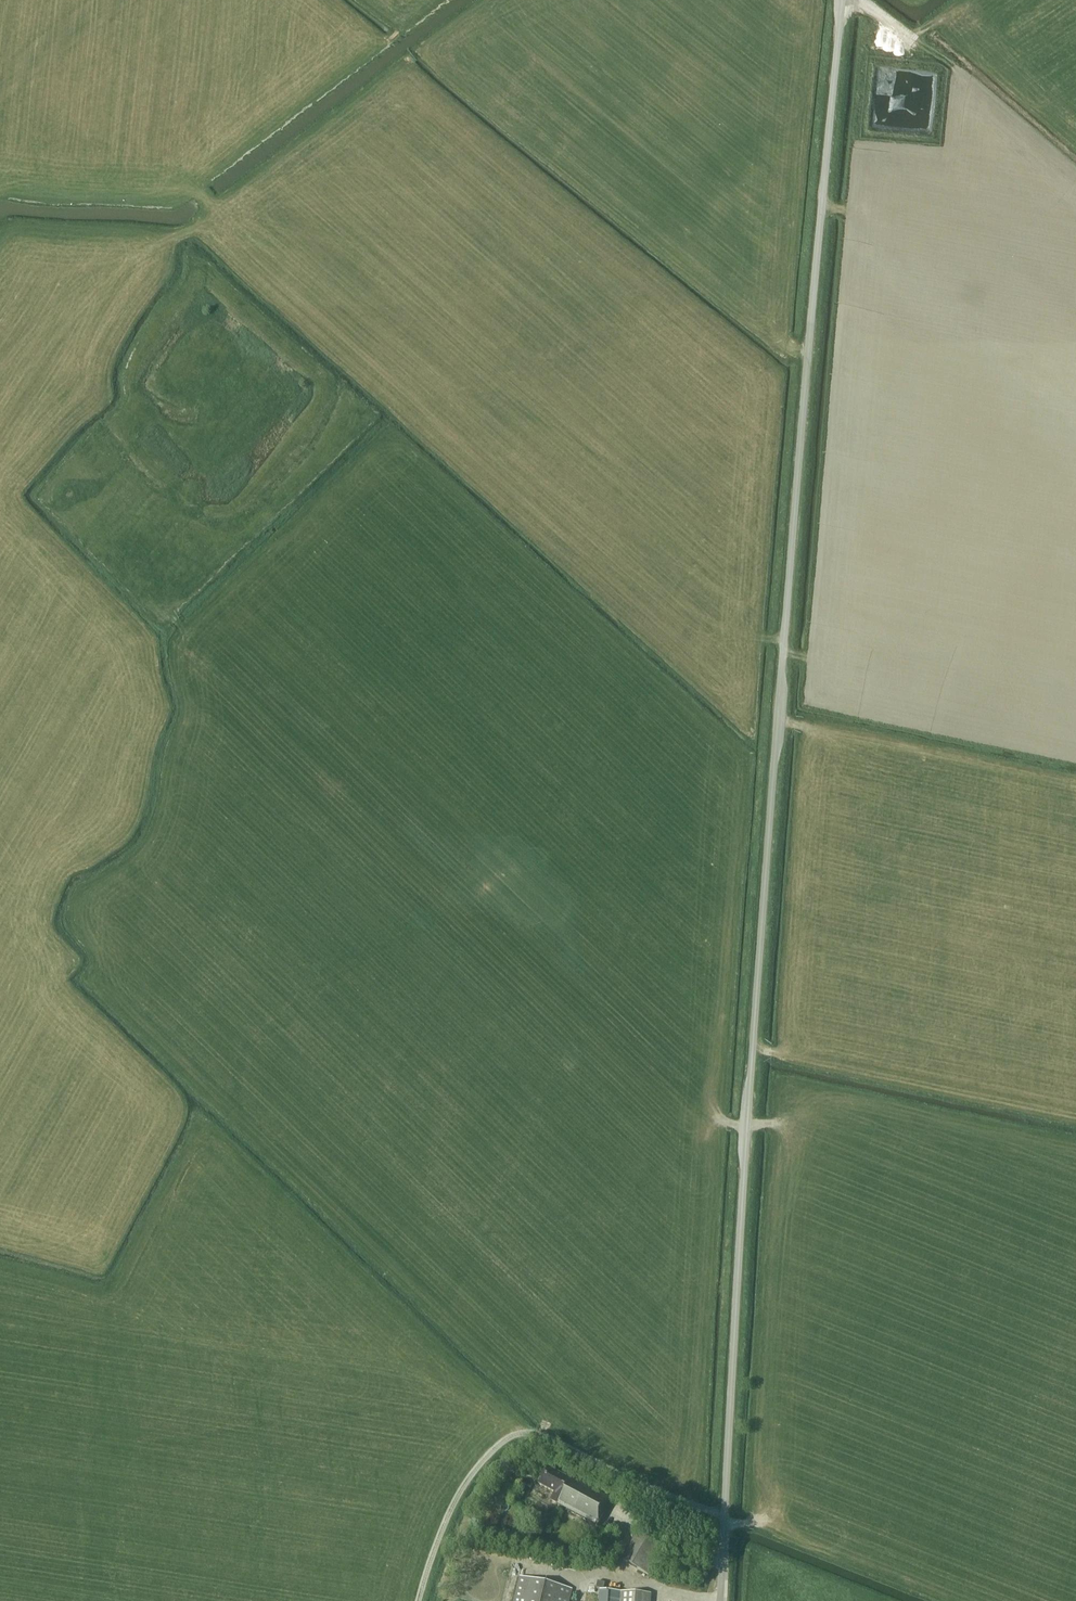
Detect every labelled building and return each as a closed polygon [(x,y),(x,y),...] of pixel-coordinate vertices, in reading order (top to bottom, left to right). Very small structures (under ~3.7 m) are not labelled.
[(566,1478),(546,1467),(538,1483),(555,1493),(551,1500),(556,1503),(554,1506),(596,1528),(612,1497),(568,1474),(566,1478)] [(668,1549),(639,1532),(622,1561),(651,1578),(668,1549)] [(517,1577),(512,1600),(568,1600),(571,1590),(517,1577)] [(603,1582),(596,1580),(594,1587),(602,1589),(603,1582)] [(650,1594),(599,1591),(599,1600),(650,1600),(650,1594)]
